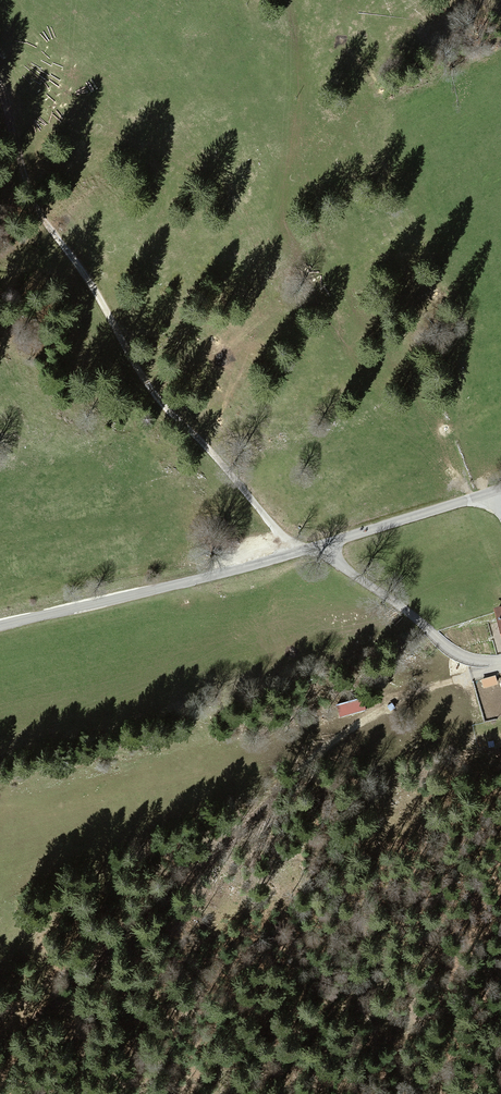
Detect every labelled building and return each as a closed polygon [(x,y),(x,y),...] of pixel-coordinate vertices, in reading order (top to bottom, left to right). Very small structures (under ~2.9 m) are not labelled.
[(492,676),(477,681),(480,690),(495,685),(492,676)]
